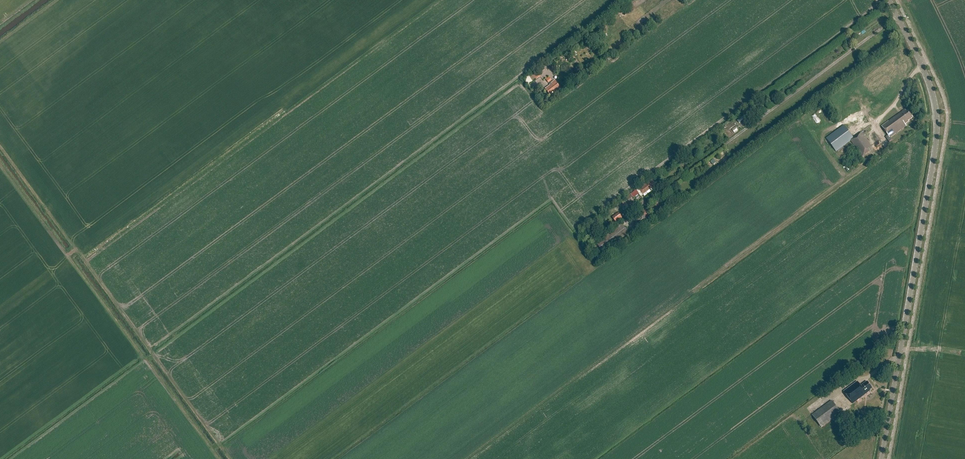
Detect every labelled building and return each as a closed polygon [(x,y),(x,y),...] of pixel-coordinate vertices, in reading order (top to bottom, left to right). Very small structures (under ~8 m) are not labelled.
[(536,80),(541,77),(537,72),(532,75),(532,74),(524,80),(528,86),(536,81),(536,80)] [(555,81),(549,85),(550,86),(547,88),(545,90),(550,97),(560,89),(555,81)] [(561,90),(551,98),(553,101),(564,93),(563,93),(565,91),(564,89),(562,91),(561,90)] [(908,121),(913,118),(908,111),(906,111),(905,110),(889,121),(888,121),(881,126),(888,136),(885,137),(889,143),(893,140),(891,138),(907,127),(905,125),(909,122),(908,121)] [(826,138),(836,152),(852,141),(863,157),(870,152),(868,150),(872,147),(862,133),(854,138),(844,125),(826,138)] [(657,188),(651,180),(631,195),(634,199),(642,193),(645,197),(657,188)] [(649,216),(645,209),(641,212),(633,218),(639,226),(647,221),(646,219),(649,216)] [(623,218),(619,213),(611,218),(615,223),(623,218)] [(629,234),(622,224),(596,244),(603,254),(622,239),(629,234)] [(598,249),(594,244),(590,247),(593,252),(598,249)] [(870,390),(872,389),(867,381),(860,386),(857,382),(844,392),(852,404),(871,391),(870,390)] [(843,415),(832,401),(812,415),(822,428),(835,417),(837,420),(843,415)]
